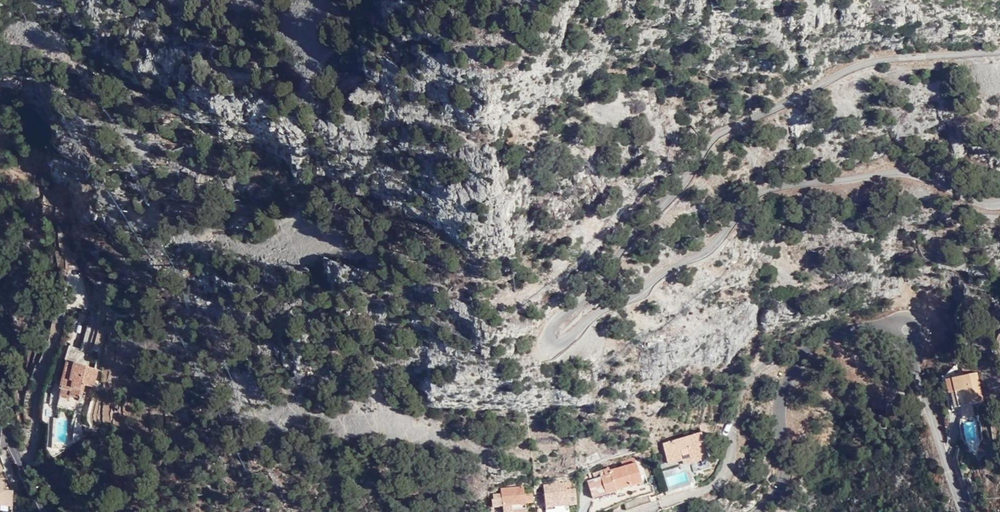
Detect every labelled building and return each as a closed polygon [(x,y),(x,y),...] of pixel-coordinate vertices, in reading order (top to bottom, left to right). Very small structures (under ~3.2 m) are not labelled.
[(370,106),(379,95),(362,81),(346,101),(355,109),(363,100),(370,106)] [(80,394),(83,395),(85,385),(94,387),(98,369),(66,361),(59,390),(61,391),(70,394),(70,395),(79,398),(80,394)] [(946,379),(948,392),(951,392),(955,391),(958,407),(983,401),(977,372),(946,379)] [(61,391),(59,397),(69,400),(70,395),(70,394),(61,391)] [(662,444),(668,465),(680,462),(681,466),(708,459),(700,433),(662,444)] [(717,436),(714,452),(722,454),(726,438),(717,436)] [(622,466),(635,462),(634,456),(621,460),(622,466)] [(586,481),(591,498),(605,494),(606,495),(616,492),(615,491),(642,483),(635,462),(622,466),(599,473),(600,477),(586,481)] [(12,503),(13,491),(0,463),(0,502),(12,503)] [(566,483),(543,485),(545,510),(555,509),(555,506),(576,505),(576,503),(572,489),(566,489),(566,483)] [(523,486),(500,488),(503,511),(525,511),(524,503),(533,502),(532,492),(524,493),(523,486)] [(626,510),(650,502),(648,495),(637,498),(624,503),(626,510)]
